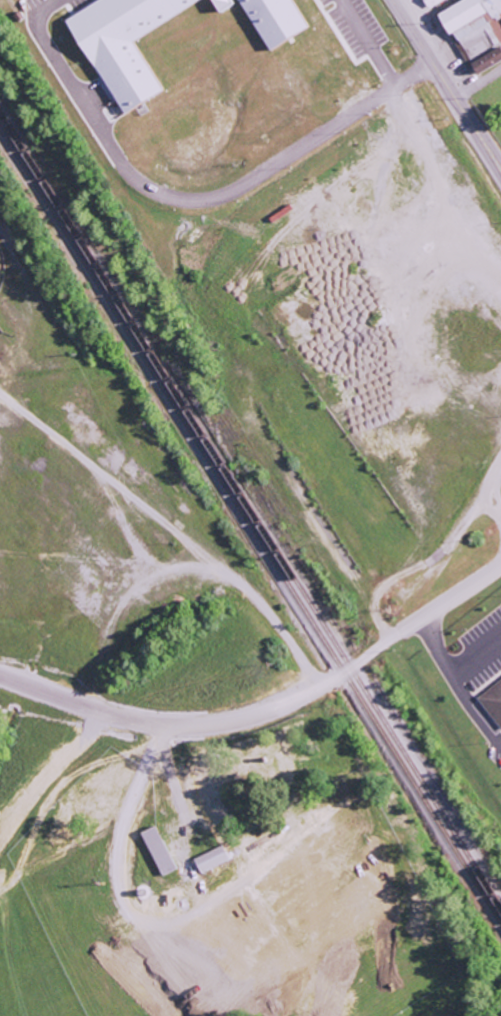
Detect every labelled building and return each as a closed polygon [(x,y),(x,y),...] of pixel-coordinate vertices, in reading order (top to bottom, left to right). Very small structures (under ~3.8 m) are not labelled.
[(118,114),(158,91),(129,40),(199,0),(90,0),(62,16),(118,114)] [(214,12),(230,3),(229,0),(207,0),(214,12)] [(264,51),(303,28),(287,0),(235,0),(264,51)] [(426,8),(441,0),(421,0),(426,8)] [(446,35),(450,33),(458,46),(455,48),(463,62),(466,60),(475,75),(500,59),(500,0),(460,0),(434,15),(446,35)] [(475,697),(499,731),(500,729),(500,678),(475,697)] [(172,871),(154,827),(140,832),(158,877),(172,871)] [(226,861),(220,846),(191,858),(197,873),(226,861)]
